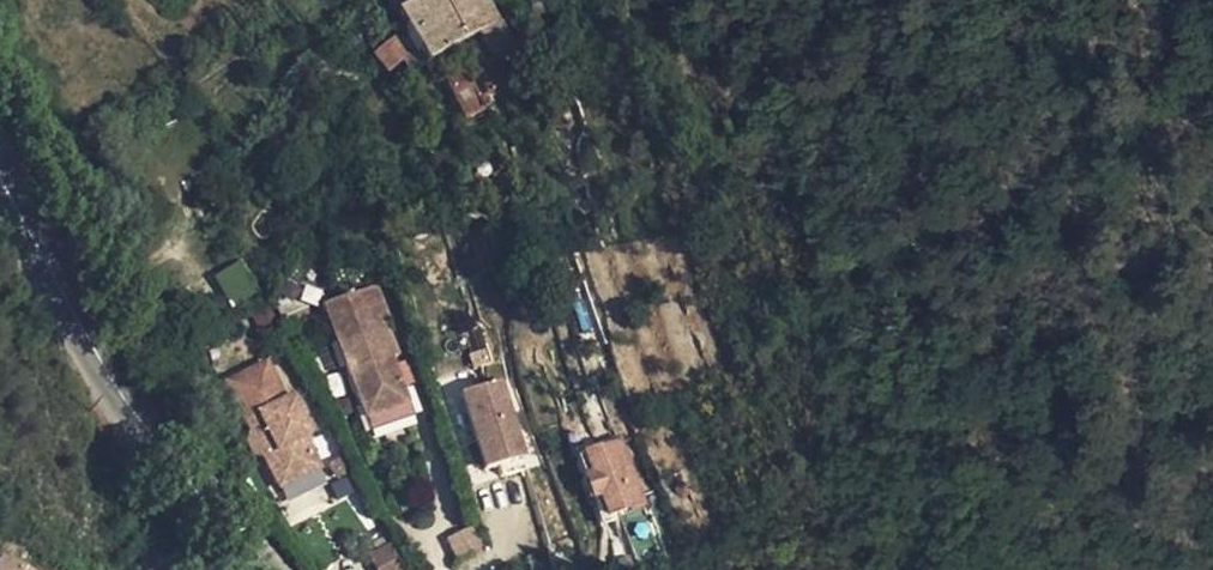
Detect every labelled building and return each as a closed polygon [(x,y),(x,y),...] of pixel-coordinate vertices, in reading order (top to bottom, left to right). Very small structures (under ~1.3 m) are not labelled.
[(423,45),(441,36),(461,25),(478,16),(494,40),(509,31),(489,0),(399,0),(423,45)] [(406,32),(395,19),(375,36),(387,48),(406,32)] [(524,56),(509,31),(494,40),(481,48),(478,45),(456,57),(463,68),(479,60),(487,77),(524,56)] [(441,36),(423,45),(433,64),(446,56),(441,36)] [(490,81),(487,77),(479,60),(463,68),(456,57),(450,60),(465,97),(490,81)] [(391,352),(398,349),(388,321),(394,319),(383,288),(327,308),(339,344),(348,341),(357,364),(348,367),(363,410),(406,394),(395,362),(391,352)] [(401,360),(398,349),(391,352),(395,362),(401,360)] [(306,435),(312,427),(297,397),(286,398),(267,360),(226,380),(253,433),(260,447),(279,485),(321,466),(306,435)] [(504,376),(463,389),(486,466),(527,453),(504,376)] [(406,394),(363,410),(368,423),(412,408),(406,394)] [(583,437),(603,501),(641,489),(636,471),(624,475),(608,429),(583,437)] [(253,451),(260,447),(253,433),(246,437),(253,451)] [(386,526),(363,537),(374,564),(381,561),(399,553),(386,526)] [(457,558),(479,548),(469,526),(447,536),(457,558)] [(32,552),(0,528),(0,569),(23,569),(32,552)] [(374,564),(363,537),(358,539),(370,566),(374,564)] [(32,552),(23,569),(52,569),(53,568),(32,552)] [(381,561),(384,569),(404,569),(407,569),(399,553),(381,561)]
